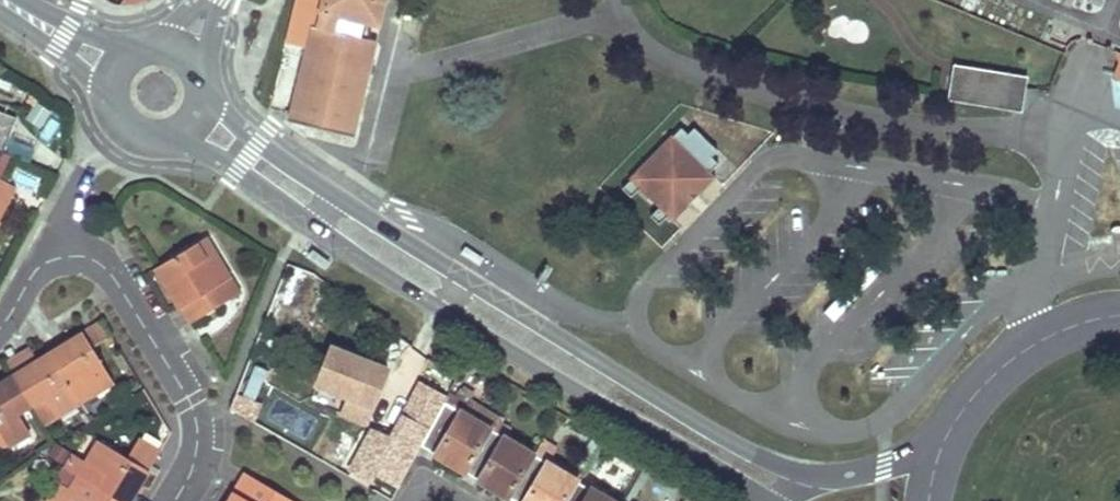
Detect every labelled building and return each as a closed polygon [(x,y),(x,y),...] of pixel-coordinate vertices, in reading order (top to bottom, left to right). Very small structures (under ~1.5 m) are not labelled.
[(361,38),(365,23),(371,24),(377,25),(383,0),(321,0),(315,27),(361,38)] [(361,38),(315,27),(311,27),(288,122),(351,137),(374,42),(361,38)] [(1022,113),(1026,90),(1027,78),(954,66),(952,79),(971,82),(971,79),(989,83),(988,87),(988,92),(1006,94),(1003,110),(1022,113)] [(988,92),(988,87),(989,83),(971,79),(971,82),(952,79),(949,101),(1003,110),(1006,94),(988,92)] [(1,154),(16,118),(0,111),(0,153),(1,154)] [(680,130),(672,138),(690,155),(709,174),(717,166),(710,159),(716,153),(693,130),(687,137),(680,130)] [(709,174),(690,155),(672,138),(672,137),(629,180),(630,181),(639,190),(658,209),(667,217),(709,174)] [(709,174),(667,217),(673,222),(714,179),(709,174)] [(639,190),(630,181),(622,190),(630,198),(639,190)] [(13,190),(0,183),(0,214),(13,190)] [(667,217),(658,209),(650,217),(659,226),(667,217)] [(223,302),(219,294),(215,287),(229,278),(206,238),(156,268),(189,322),(223,302)] [(238,293),(229,278),(215,287),(219,294),(223,302),(238,293)] [(276,324),(284,302),(273,297),(264,320),(276,324)] [(112,383),(91,347),(104,339),(108,344),(113,341),(101,321),(82,332),(82,333),(47,354),(77,404),(112,383)] [(348,397),(344,405),(341,413),(364,423),(387,370),(331,347),(317,384),(348,397)] [(56,417),(77,404),(47,354),(27,367),(12,376),(31,407),(45,398),(56,417)] [(257,367),(243,396),(254,401),(267,372),(257,367)] [(31,407),(12,376),(0,383),(0,450),(10,444),(29,433),(19,414),(31,407)] [(132,378),(121,385),(129,397),(140,390),(132,378)] [(448,392),(444,401),(458,409),(462,401),(448,392)] [(238,394),(230,410),(254,421),(261,405),(254,401),(243,396),(238,394)] [(56,417),(45,398),(31,407),(42,426),(56,417)] [(465,470),(470,462),(490,428),(458,409),(444,401),(425,435),(450,450),(445,458),(453,463),(465,470)] [(490,428),(503,436),(508,428),(495,421),(490,428)] [(363,428),(358,441),(369,446),(375,433),(363,428)] [(513,487),(533,454),(503,436),(490,428),(470,462),(493,476),(488,484),(492,487),(508,496),(513,487)] [(394,458),(389,468),(384,477),(398,486),(418,450),(376,431),(375,433),(369,446),(394,458)] [(445,458),(450,450),(425,435),(421,444),(445,458)] [(533,454),(513,487),(525,495),(535,500),(563,500),(576,479),(579,473),(552,457),(556,449),(542,440),(533,454)] [(85,463),(71,454),(63,468),(78,476),(96,488),(119,500),(131,500),(145,476),(149,471),(99,441),(85,463)] [(488,484),(493,476),(470,462),(465,470),(488,484)] [(78,476),(63,468),(59,474),(55,472),(51,478),(58,482),(70,490),(78,476)] [(228,500),(292,500),(244,473),(236,487),(228,500)] [(96,488),(78,476),(70,490),(64,500),(119,500),(96,488)] [(576,479),(563,500),(612,500),(576,479)] [(46,500),(64,500),(70,490),(58,482),(46,500)] [(513,487),(508,496),(516,500),(535,500),(525,495),(513,487)]
